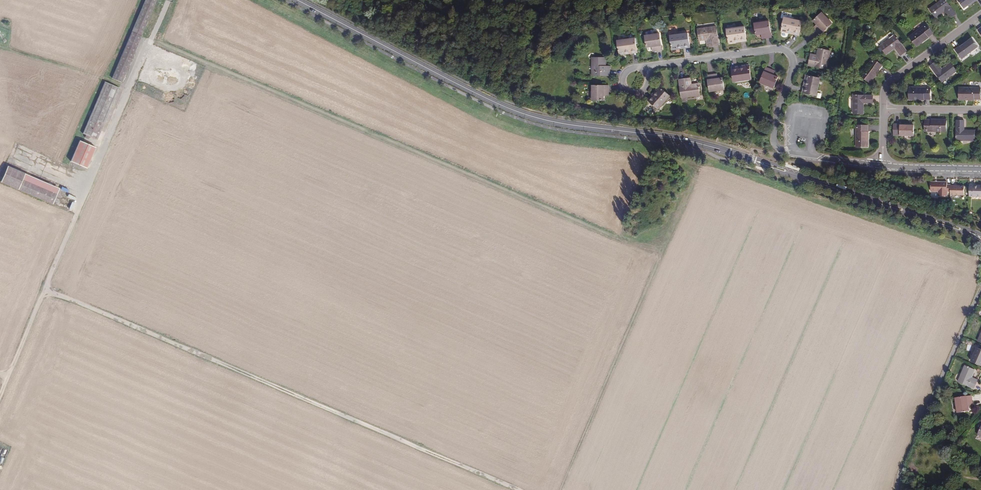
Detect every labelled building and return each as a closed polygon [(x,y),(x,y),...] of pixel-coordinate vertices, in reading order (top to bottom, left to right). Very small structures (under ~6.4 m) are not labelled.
[(159,0),(148,0),(145,8),(154,12),(160,0),(159,0)] [(946,0),(941,0),(929,8),(936,17),(945,11),(950,19),(956,14),(946,0)] [(968,5),(976,0),(959,0),(965,8),(968,5)] [(154,12),(145,8),(135,30),(145,34),(154,12)] [(814,21),(817,25),(819,27),(816,30),(821,35),(832,24),(822,13),(814,21)] [(788,30),(800,33),(802,22),(785,18),(782,32),(788,33),(788,30)] [(765,34),(765,38),(772,37),(770,22),(755,24),(757,35),(762,34),(765,34)] [(934,33),(927,24),(910,37),(916,46),(934,33)] [(717,27),(698,29),(700,41),(707,40),(708,46),(719,45),(717,27)] [(735,40),(746,39),(745,27),(727,29),(729,43),(735,43),(735,40)] [(145,34),(135,30),(133,34),(143,39),(145,34)] [(673,50),(678,49),(678,47),(690,45),(688,33),(671,35),(673,50)] [(143,39),(133,34),(112,80),(122,84),(143,39)] [(647,48),(653,47),(655,46),(656,51),(662,50),(660,34),(646,36),(647,48)] [(907,51),(895,35),(880,46),(886,55),(895,48),(901,56),(907,51)] [(625,52),(637,50),(636,38),(618,41),(620,55),(626,54),(625,52)] [(968,41),(956,50),(962,59),(978,47),(972,38),(968,41)] [(955,49),(956,50),(968,41),(968,40),(955,49)] [(819,48),(817,55),(816,60),(810,59),(809,65),(826,69),(830,51),(819,48)] [(610,76),(610,69),(606,69),(606,66),(606,58),(592,58),(592,76),(610,76)] [(883,66),(874,59),(861,76),(870,82),(883,66)] [(942,69),(936,62),(930,66),(942,82),(957,71),(951,63),(942,69)] [(749,65),(744,66),(744,68),(733,70),(734,82),(751,80),(749,65)] [(778,77),(773,75),(771,74),(773,70),(766,67),(760,82),(773,88),(778,77)] [(715,79),(714,75),(708,75),(710,92),(724,90),(723,78),(717,79),(715,79)] [(807,75),(805,81),(807,81),(805,93),(817,96),(820,78),(807,75)] [(687,85),(686,79),(679,80),(681,98),(699,96),(698,84),(691,84),(687,85)] [(119,92),(105,86),(82,137),(86,139),(85,141),(89,142),(89,140),(96,143),(119,92)] [(604,93),(609,93),(609,86),(592,86),(592,100),(604,100),(604,95),(604,93)] [(659,86),(656,91),(657,92),(649,101),(658,109),(670,96),(659,86)] [(930,99),(931,88),(909,87),(909,99),(930,99)] [(980,88),(960,88),(959,99),(980,99),(980,88)] [(657,92),(656,91),(648,100),(649,101),(657,92)] [(873,103),(873,95),(854,95),(853,114),(863,114),(863,103),(873,103)] [(946,132),(947,120),(925,120),(925,131),(946,132)] [(964,130),(964,121),(957,120),(957,140),(975,141),(975,130),(964,130)] [(867,147),(868,125),(857,125),(856,147),(867,147)] [(910,125),(894,125),(894,135),(914,136),(914,125),(910,125)] [(96,148),(80,142),(71,162),(86,169),(96,148)] [(37,183),(5,170),(0,181),(0,186),(50,207),(54,198),(34,189),(37,183)] [(947,191),(947,185),(947,182),(931,182),(931,191),(939,191),(939,196),(947,196),(947,191)] [(57,192),(37,183),(34,189),(54,198),(57,192)] [(969,196),(980,196),(980,186),(974,185),(974,184),(970,184),(969,196)] [(951,191),(951,195),(964,195),(964,186),(951,186),(951,191)] [(973,356),(975,357),(973,362),(980,365),(980,349),(977,347),(973,356)] [(975,370),(965,366),(959,381),(974,388),(978,380),(972,377),(975,370)] [(969,411),(969,406),(968,403),(973,403),(972,396),(955,399),(958,413),(969,411)]
